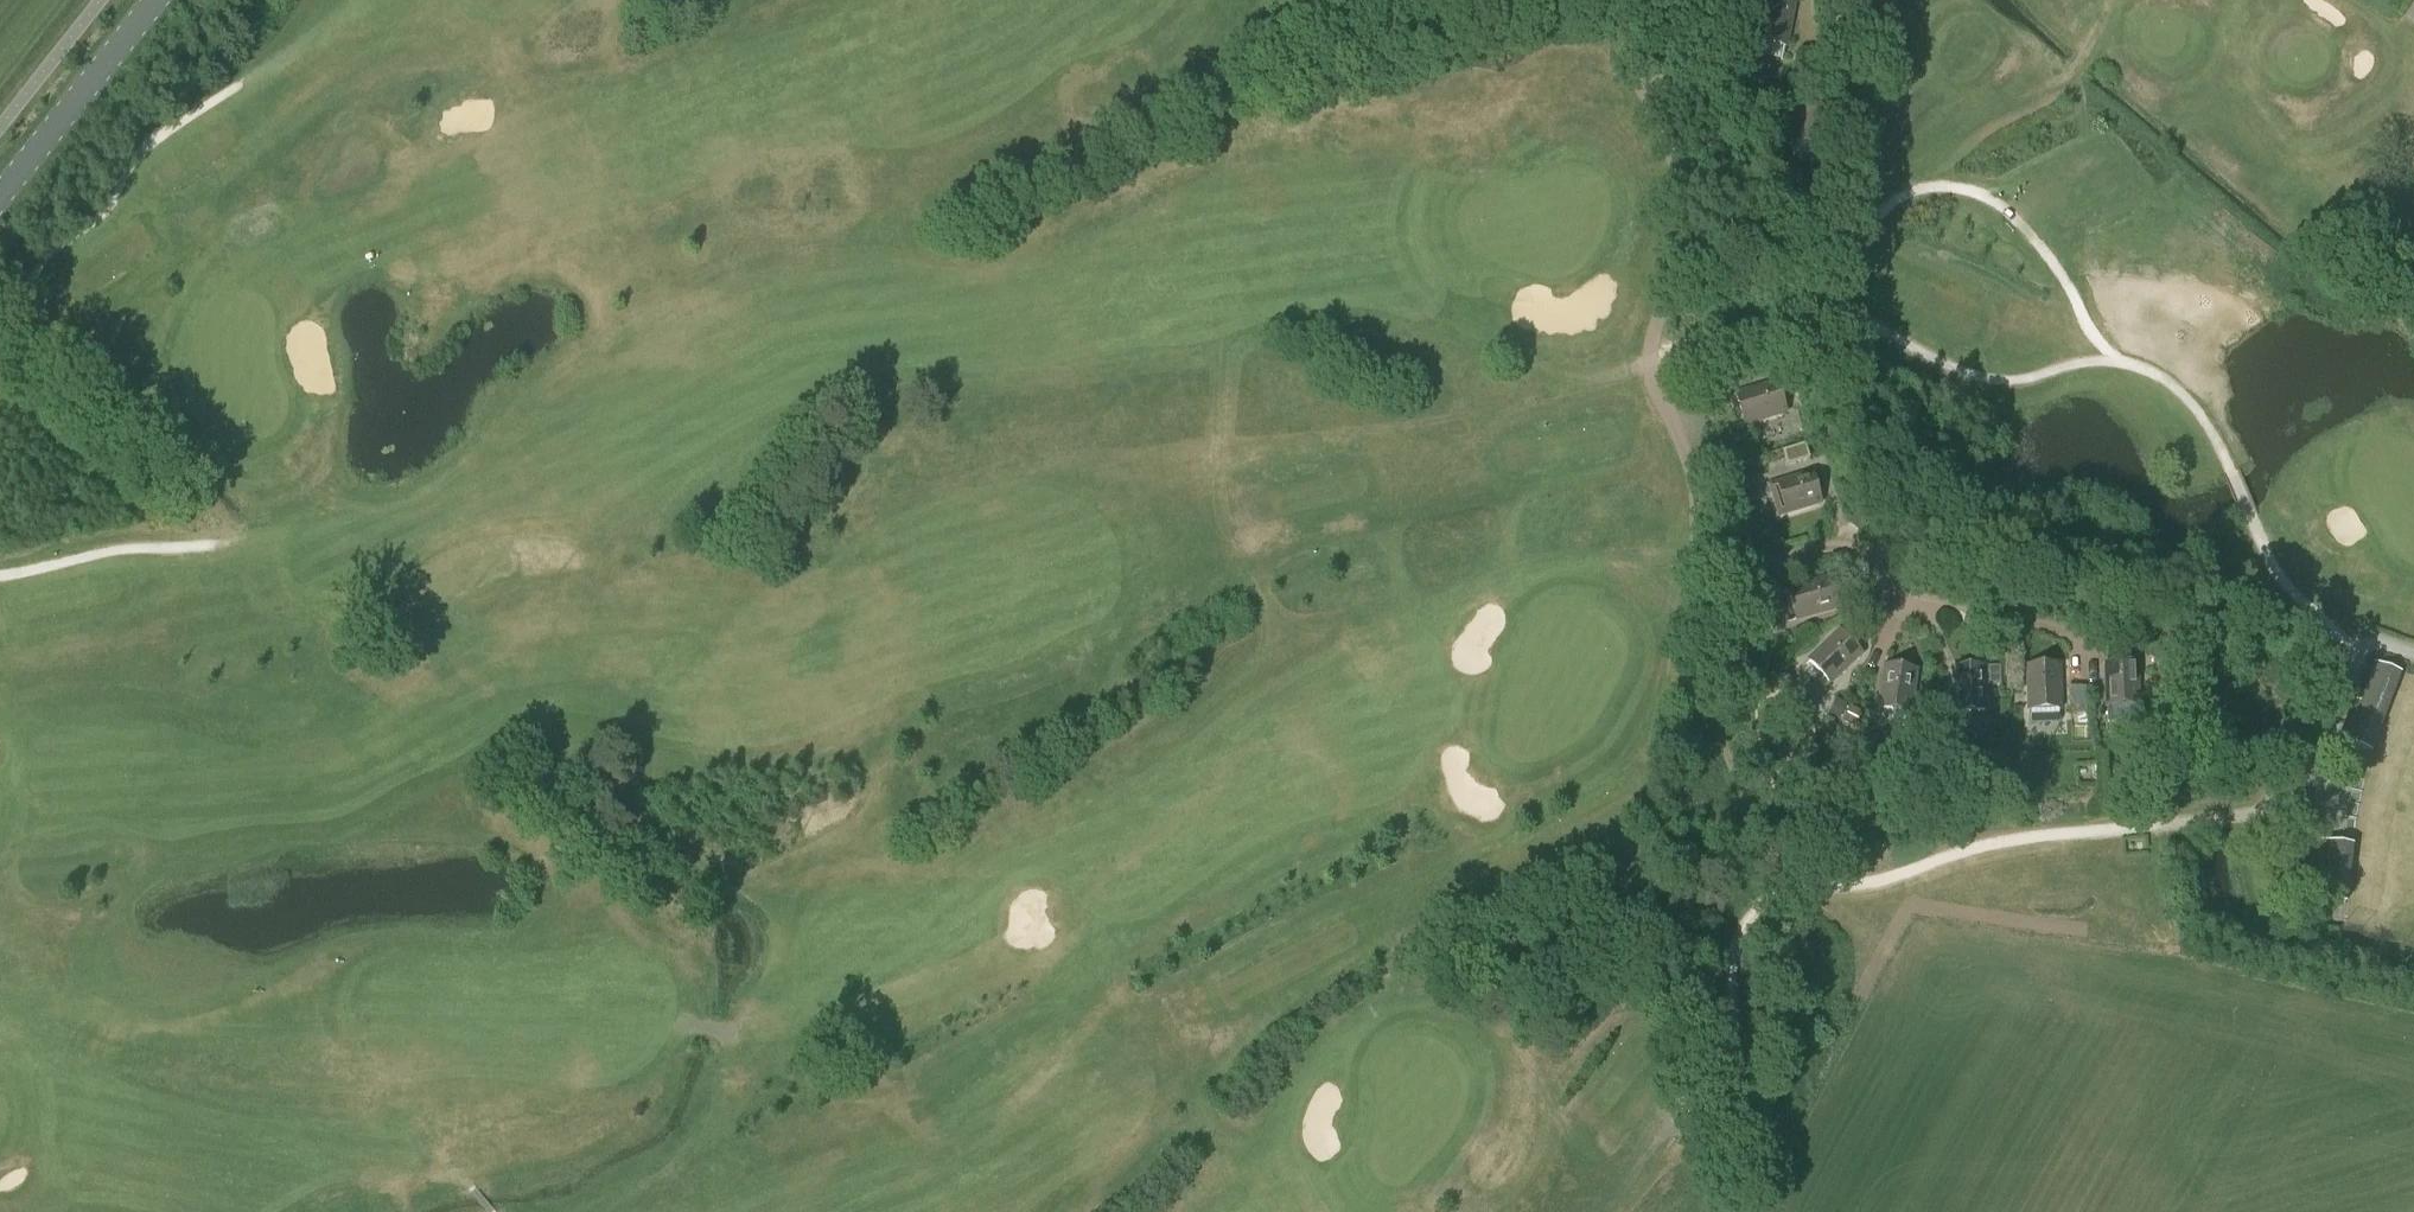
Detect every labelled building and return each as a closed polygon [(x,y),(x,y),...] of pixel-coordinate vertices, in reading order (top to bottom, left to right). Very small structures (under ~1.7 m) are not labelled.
[(1756,41),(1786,47),(1795,6),(1764,0),(1756,41)] [(1832,113),(1802,108),(1796,143),(1827,148),(1832,113)] [(1037,141),(1021,147),(1024,156),(1040,150),(1037,141)] [(1786,355),(1748,366),(1753,382),(1791,371),(1786,355)] [(1736,396),(1744,426),(1786,413),(1777,383),(1736,396)] [(1783,454),(1787,467),(1803,461),(1799,449),(1783,454)] [(1812,474),(1770,487),(1779,517),(1821,504),(1812,474)] [(1830,579),(1788,590),(1796,621),(1838,609),(1830,579)] [(1859,653),(1841,634),(1813,661),(1830,680),(1859,653)] [(2402,669),(2374,658),(2359,698),(2347,694),(2331,735),(2371,750),(2402,669)] [(2109,667),(2110,702),(2135,701),(2134,666),(2109,667)] [(1913,671),(1888,668),(1883,706),(1908,709),(1913,671)] [(2032,669),(2032,698),(2057,697),(2056,668),(2032,669)] [(1981,671),(1957,672),(1959,708),(1982,708),(1981,671)] [(2070,688),(2071,713),(2086,712),(2085,688),(2070,688)] [(2350,841),(2316,838),(2311,898),(2345,901),(2350,841)]
